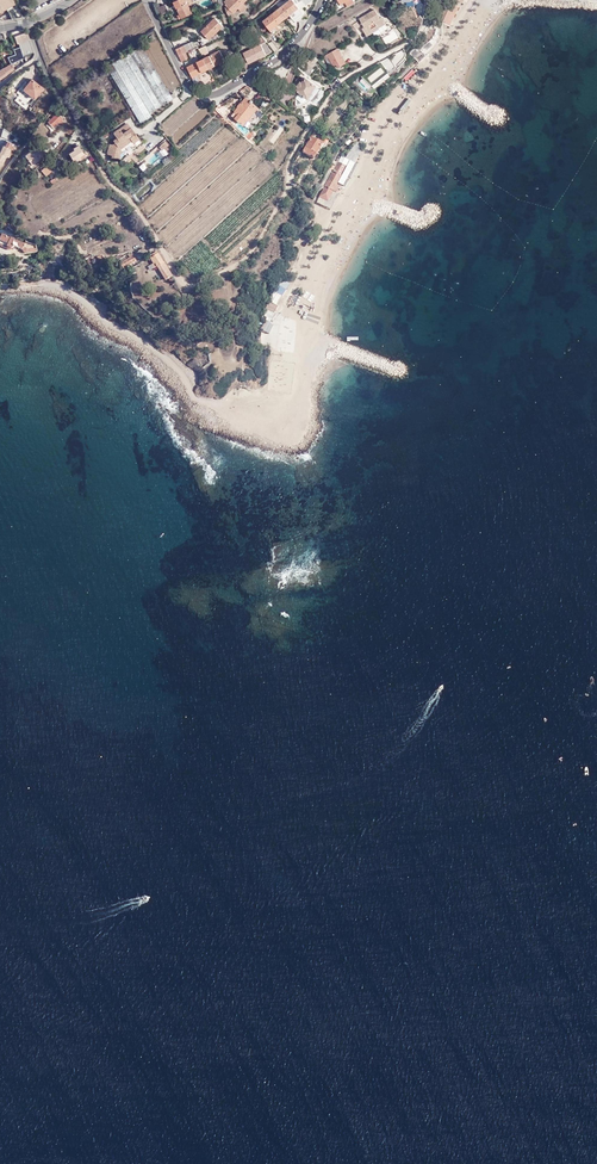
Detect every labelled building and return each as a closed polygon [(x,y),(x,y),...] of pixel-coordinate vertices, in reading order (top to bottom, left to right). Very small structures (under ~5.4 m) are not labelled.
[(24,18),(14,0),(0,0),(0,12),(6,9),(12,20),(24,18)] [(180,14),(182,18),(182,19),(194,13),(193,10),(191,11),(189,6),(195,3),(194,0),(174,0),(180,14)] [(224,2),(223,0),(217,0),(220,7),(224,5),(225,8),(226,8),(225,6),(225,5),(224,2)] [(227,13),(229,16),(232,12),(233,13),(238,8),(241,11),(246,7),(243,4),(247,0),(230,0),(229,0),(226,0),(224,2),(225,5),(225,6),(226,8),(225,8),(227,13)] [(285,19),(292,13),(298,21),(302,17),(296,10),(299,8),(293,0),(291,0),(280,8),(275,3),(273,5),(285,19)] [(449,10),(444,23),(445,23),(444,25),(446,26),(446,24),(449,26),(460,4),(454,1),(449,10)] [(169,11),(165,4),(159,7),(162,14),(169,11)] [(275,27),(285,19),(273,5),(270,7),(275,12),(263,21),(273,34),(277,31),(275,27)] [(375,9),(369,13),(371,15),(361,21),(365,28),(363,29),(366,36),(379,29),(378,28),(385,23),(382,18),(380,18),(375,9)] [(371,15),(369,13),(359,18),(361,21),(371,15)] [(209,40),(223,26),(215,18),(202,31),(209,40)] [(444,23),(439,20),(437,29),(436,28),(434,33),(436,34),(433,37),(433,38),(420,49),(426,56),(434,48),(441,38),(442,35),(442,31),(441,28),(444,23)] [(33,52),(27,31),(16,34),(18,41),(18,42),(20,47),(21,53),(22,56),(33,52)] [(257,41),(262,44),(265,39),(260,36),(257,41)] [(268,43),(275,52),(279,49),(273,41),(268,43)] [(193,42),(176,49),(179,56),(187,53),(196,49),(193,42)] [(360,47),(364,55),(375,51),(372,42),(360,47)] [(248,63),(266,54),(261,44),(243,54),(248,63)] [(173,99),(171,95),(141,46),(106,66),(140,123),(153,115),(151,112),(173,99)] [(338,67),(346,63),(338,49),(323,57),(325,59),(328,58),(333,66),(337,65),(338,67)] [(204,59),(209,69),(225,61),(220,50),(204,59)] [(404,51),(390,57),(395,66),(408,60),(404,51)] [(187,53),(179,56),(182,62),(190,58),(187,53)] [(314,64),(318,60),(317,59),(313,55),(308,62),(312,65),(313,64),(314,64)] [(196,76),(209,69),(204,59),(187,67),(193,77),(196,76)] [(16,68),(11,61),(0,68),(0,79),(16,68)] [(390,74),(380,62),(362,77),(372,89),(390,74)] [(404,77),(412,70),(409,66),(401,74),(404,77)] [(296,90),(312,101),(322,88),(307,76),(302,83),(301,82),(298,85),(296,84),(292,89),(295,91),(296,90)] [(31,103),(42,89),(32,80),(23,90),(25,92),(22,96),(31,103)] [(267,95),(275,100),(280,93),(273,87),(267,95)] [(322,88),(312,101),(315,103),(318,99),(319,99),(325,90),(322,88)] [(246,98),(242,102),(243,103),(239,107),(239,106),(235,112),(239,115),(236,117),(244,123),(253,113),(254,113),(259,107),(246,98)] [(222,115),(228,109),(223,103),(215,109),(222,115)] [(62,122),(62,119),(57,114),(47,123),(53,129),(62,122)] [(119,150),(118,149),(116,146),(128,138),(130,140),(131,142),(133,143),(139,138),(131,128),(123,134),(120,129),(117,130),(115,131),(113,133),(117,138),(113,140),(115,142),(112,144),(110,143),(107,152),(109,154),(112,155),(112,157),(117,159),(119,157),(119,150)] [(250,131),(246,136),(249,140),(254,134),(250,131)] [(0,152),(0,153),(10,157),(14,146),(12,145),(13,143),(0,138),(0,144),(3,145),(0,152)] [(116,146),(118,149),(130,140),(128,138),(116,146)] [(316,145),(317,143),(311,139),(303,153),(313,160),(320,148),(316,145)] [(171,150),(164,142),(159,146),(162,150),(164,148),(168,152),(171,150)] [(78,156),(83,153),(78,145),(71,150),(72,152),(69,154),(74,162),(76,162),(78,160),(79,158),(78,156)] [(46,153),(43,149),(39,152),(36,147),(22,158),(25,161),(27,159),(31,164),(46,153)] [(0,153),(0,158),(8,162),(10,157),(0,153)] [(144,161),(139,164),(142,170),(147,167),(144,161)] [(338,162),(337,163),(335,167),(333,171),(341,176),(346,166),(338,162)] [(46,176),(51,172),(47,167),(43,170),(42,171),(46,176)] [(327,182),(333,171),(329,170),(322,184),(325,186),(333,191),(335,187),(332,185),(327,182)] [(338,181),(341,176),(333,171),(327,182),(332,185),(335,187),(335,186),(338,181)] [(333,191),(325,186),(319,196),(327,201),(333,191)] [(23,248),(24,244),(10,238),(13,233),(1,228),(0,229),(0,242),(6,245),(6,247),(0,245),(0,247),(10,251),(16,248),(19,250),(25,255),(37,253),(36,249),(26,251),(23,248)] [(150,256),(154,263),(155,263),(157,267),(159,265),(165,275),(163,276),(165,280),(173,276),(164,262),(163,263),(157,252),(150,256)] [(123,270),(136,261),(133,256),(119,264),(123,270)] [(283,295),(287,288),(282,286),(278,292),(283,295)] [(272,302),(269,308),(275,311),(277,304),(272,302)] [(266,309),(264,317),(272,319),(274,311),(266,309)] [(268,333),(273,324),(266,321),(261,329),(268,333)]
